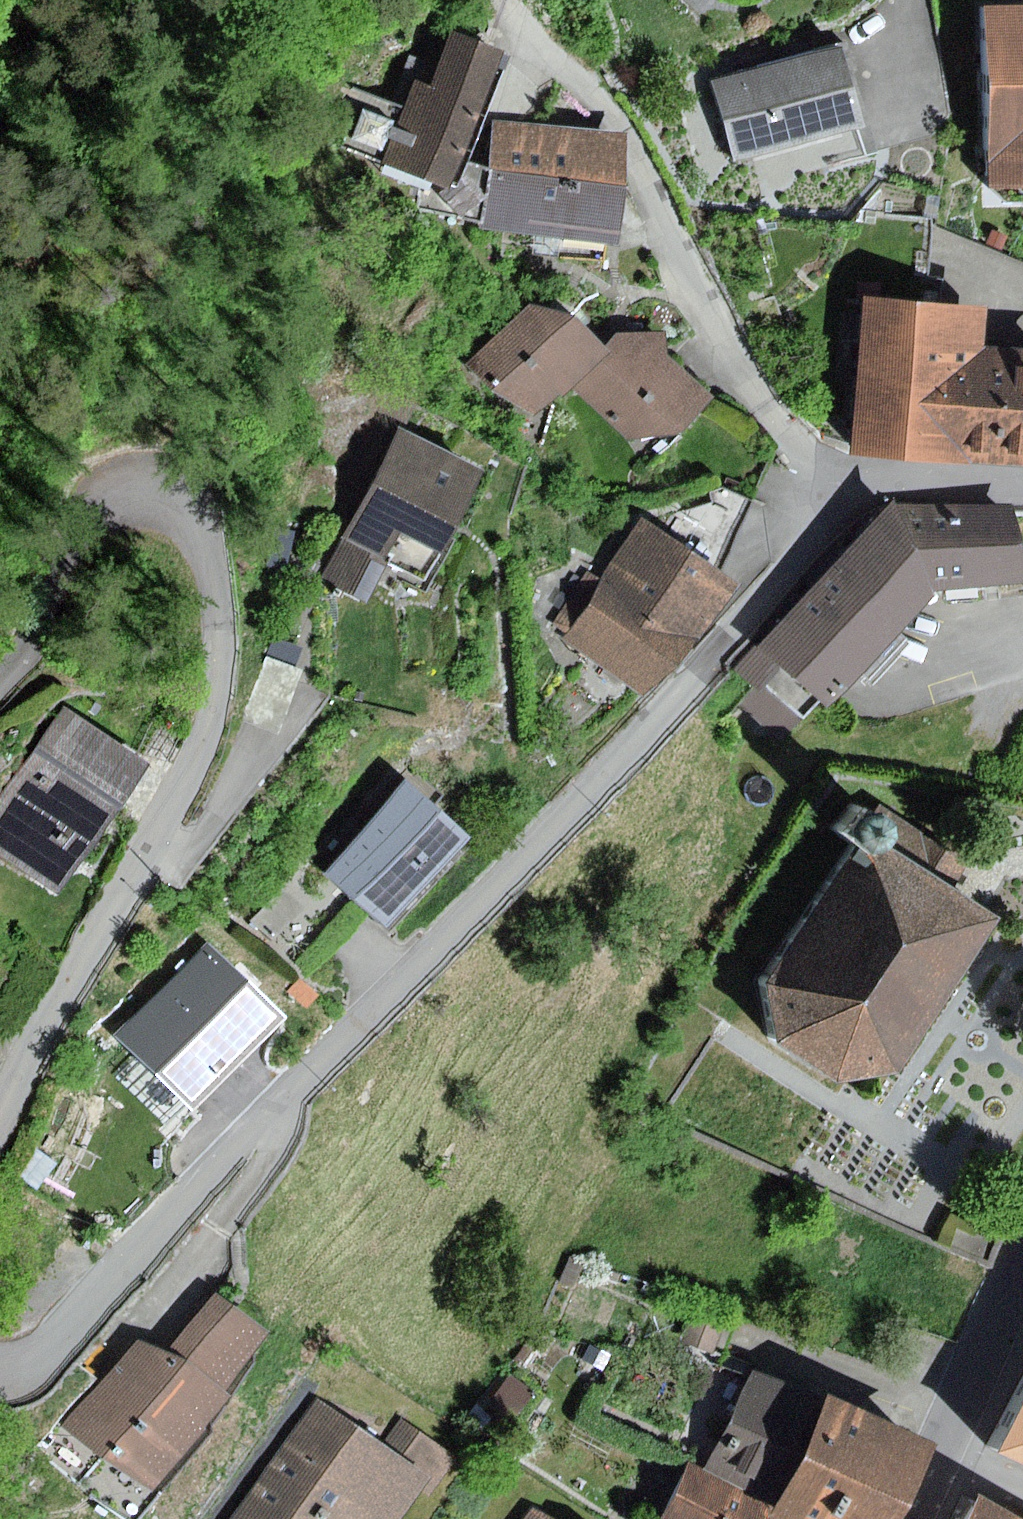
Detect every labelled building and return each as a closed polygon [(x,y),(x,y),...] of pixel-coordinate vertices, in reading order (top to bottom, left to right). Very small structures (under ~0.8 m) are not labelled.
[(982,11),(980,185),(1022,185),(1022,9),(982,11)] [(515,57),(455,33),(435,86),(419,81),(410,106),(381,96),(354,147),(431,183),(418,209),(488,221),(495,170),(473,163),(515,57)] [(849,48),(719,83),(741,165),(871,130),(849,48)] [(502,121),(495,170),(631,189),(627,133),(502,121)] [(631,189),(495,170),(488,221),(487,228),(534,235),(532,255),(604,262),(606,245),(623,247),(631,189)] [(882,218),(875,295),(941,301),(943,279),(928,278),(933,222),(882,218)] [(875,295),(864,449),(1022,460),(1022,364),(998,362),(1002,305),(941,301),(875,295)] [(532,305),(473,360),(503,401),(515,393),(538,416),(611,350),(582,319),(532,305)] [(632,336),(580,394),(631,443),(689,437),(720,401),(672,358),(669,333),(632,336)] [(498,470),(403,421),(324,576),(368,598),(389,557),(440,583),(498,470)] [(946,595),(901,501),(735,671),(765,694),(773,686),(809,719),(826,698),(839,708),(946,595)] [(901,501),(946,595),(1022,588),(1022,529),(1018,506),(901,501)] [(742,592),(645,517),(606,576),(590,567),(552,621),(562,638),(649,698),(742,592)] [(67,712),(0,813),(0,851),(72,898),(157,771),(67,712)] [(1012,763),(1022,768),(1022,738),(1012,763)] [(409,783),(329,875),(395,932),(475,840),(409,783)] [(850,837),(864,847),(883,859),(905,825),(872,803),(850,837)] [(908,1075),(1006,922),(942,881),(956,858),(905,825),(883,859),(864,847),(776,985),(788,1047),(845,1084),(908,1075)] [(228,1052),(177,1003),(112,1070),(163,1120),(228,1052)] [(959,1225),(950,1246),(983,1259),(992,1238),(959,1225)] [(218,1291),(169,1356),(227,1399),(276,1334),(218,1291)] [(696,1308),(683,1343),(716,1355),(729,1320),(696,1308)] [(139,1333),(70,1425),(158,1491),(227,1399),(169,1356),(139,1333)] [(502,1370),(461,1424),(495,1450),(536,1395),(502,1370)] [(839,1398),(755,1370),(710,1468),(788,1508),(839,1398)] [(839,1398),(788,1508),(784,1518),(786,1518),(905,1518),(941,1446),(839,1398)] [(1002,1446),(1022,1455),(1022,1400),(1002,1446)] [(323,1404),(243,1518),(408,1518),(428,1492),(434,1496),(460,1459),(405,1420),(385,1447),(323,1404)] [(692,1463),(667,1518),(775,1518),(780,1509),(692,1463)] [(977,1494),(964,1518),(1022,1518),(1022,1517),(977,1494)] [(535,1507),(526,1518),(561,1518),(535,1507)]
